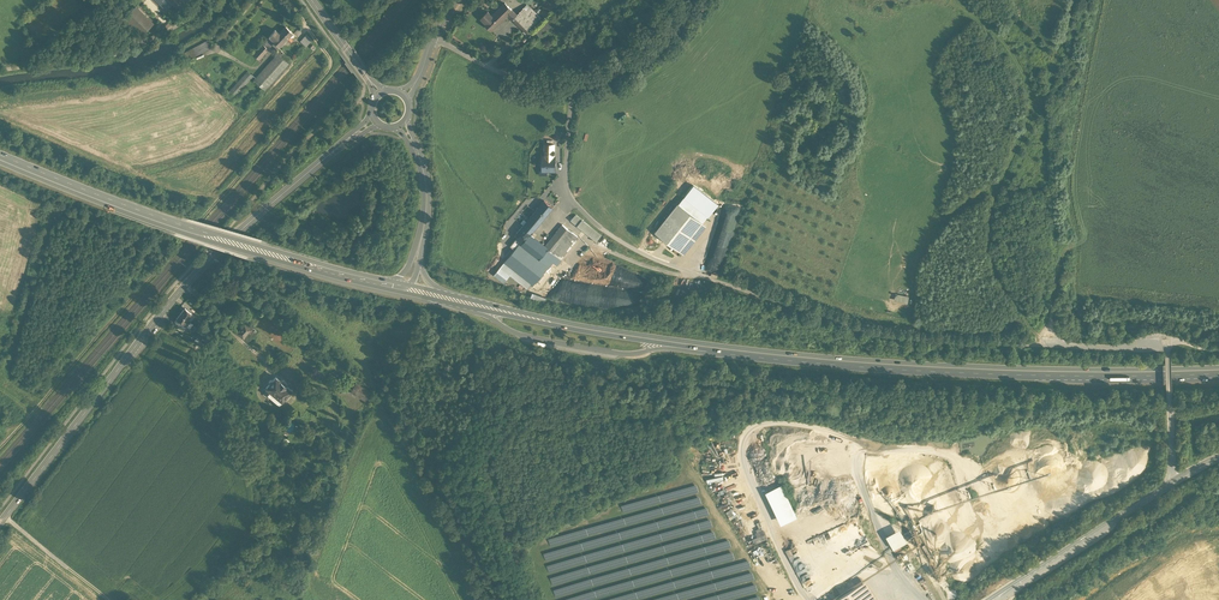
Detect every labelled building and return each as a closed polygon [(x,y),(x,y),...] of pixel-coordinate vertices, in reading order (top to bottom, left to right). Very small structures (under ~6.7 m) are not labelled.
[(166,10),(173,3),(171,0),(156,0),(166,10)] [(173,3),(180,11),(194,0),(171,0),(173,3)] [(541,4),(548,11),(553,6),(546,0),(541,4)] [(505,2),(492,15),(488,11),(481,18),(485,22),(484,23),(491,30),(499,22),(500,23),(508,15),(513,10),(505,2)] [(527,5),(517,15),(513,10),(508,15),(518,25),(519,25),(527,32),(528,31),(540,18),(527,5)] [(152,23),(135,6),(124,17),(141,34),(152,23)] [(544,10),(540,7),(535,13),(538,16),(544,10)] [(549,15),(534,31),(539,37),(555,21),(549,15)] [(279,33),(275,29),(269,36),(272,39),(272,40),(274,42),(275,42),(273,44),(278,47),(292,33),(286,26),(279,33)] [(365,31),(360,27),(356,31),(361,35),(365,31)] [(306,34),(300,41),(306,46),(311,40),(306,34)] [(262,44),(253,55),(258,59),(274,42),(272,40),(272,39),(269,36),(262,44)] [(207,40),(184,53),(188,60),(211,47),(207,40)] [(281,50),(253,80),(265,90),(289,63),(290,64),(292,61),(281,50)] [(247,71),(227,94),(233,99),(253,76),(247,71)] [(554,144),(545,143),(545,152),(554,152),(554,144)] [(545,155),(543,155),(543,160),(541,161),(541,163),(543,165),(542,168),(548,168),(548,170),(555,170),(555,165),(554,164),(554,161),(555,161),(555,156),(554,156),(545,155)] [(553,207),(544,200),(537,209),(545,216),(553,207)] [(702,222),(678,203),(656,231),(679,250),(702,222)] [(545,216),(537,209),(516,233),(519,235),(511,245),(515,249),(504,263),(513,271),(530,284),(533,287),(549,266),(540,259),(522,244),(530,234),(545,216)] [(576,214),(571,220),(577,225),(582,219),(576,214)] [(582,219),(577,225),(581,228),(586,222),(582,219)] [(601,235),(586,222),(581,228),(596,241),(601,235)] [(573,232),(562,224),(556,232),(566,240),(573,232)] [(723,259),(730,231),(725,230),(725,231),(719,229),(715,246),(716,246),(714,257),(723,259)] [(556,232),(545,246),(548,249),(555,254),(566,240),(556,232)] [(545,246),(530,234),(522,244),(540,259),(548,249),(545,246)] [(555,254),(548,249),(540,259),(549,266),(557,256),(555,254)] [(513,271),(504,263),(494,275),(504,282),(510,275),(513,271)] [(530,284),(513,271),(510,275),(527,288),(530,284)] [(546,303),(549,298),(536,292),(533,297),(546,303)] [(895,292),(893,299),(907,303),(909,296),(895,292)] [(187,310),(185,308),(180,314),(187,320),(192,314),(190,312),(188,309),(188,310),(187,310)] [(187,320),(180,314),(176,319),(179,322),(178,323),(179,323),(178,325),(181,328),(183,325),(187,320)] [(242,327),(242,328),(239,331),(239,332),(237,334),(243,339),(253,328),(248,324),(246,326),(245,325),(242,327)] [(280,382),(276,378),(272,381),(271,381),(270,381),(270,382),(269,383),(269,384),(269,385),(266,389),(271,393),(268,396),(279,406),(282,402),(283,402),(284,402),(285,401),(285,400),(285,398),(287,397),(288,397),(289,396),(289,395),(290,394),(290,393),(291,391),(287,387),(287,386),(287,385),(286,383),(285,382),(283,381),(281,381),(280,382)] [(361,383),(360,385),(356,383),(350,391),(365,401),(371,393),(368,391),(370,388),(365,384),(364,385),(361,383)] [(787,482),(770,489),(784,523),(801,517),(787,482)] [(900,530),(886,537),(893,550),(907,542),(900,530)] [(861,584),(835,599),(871,599),(861,584)]
